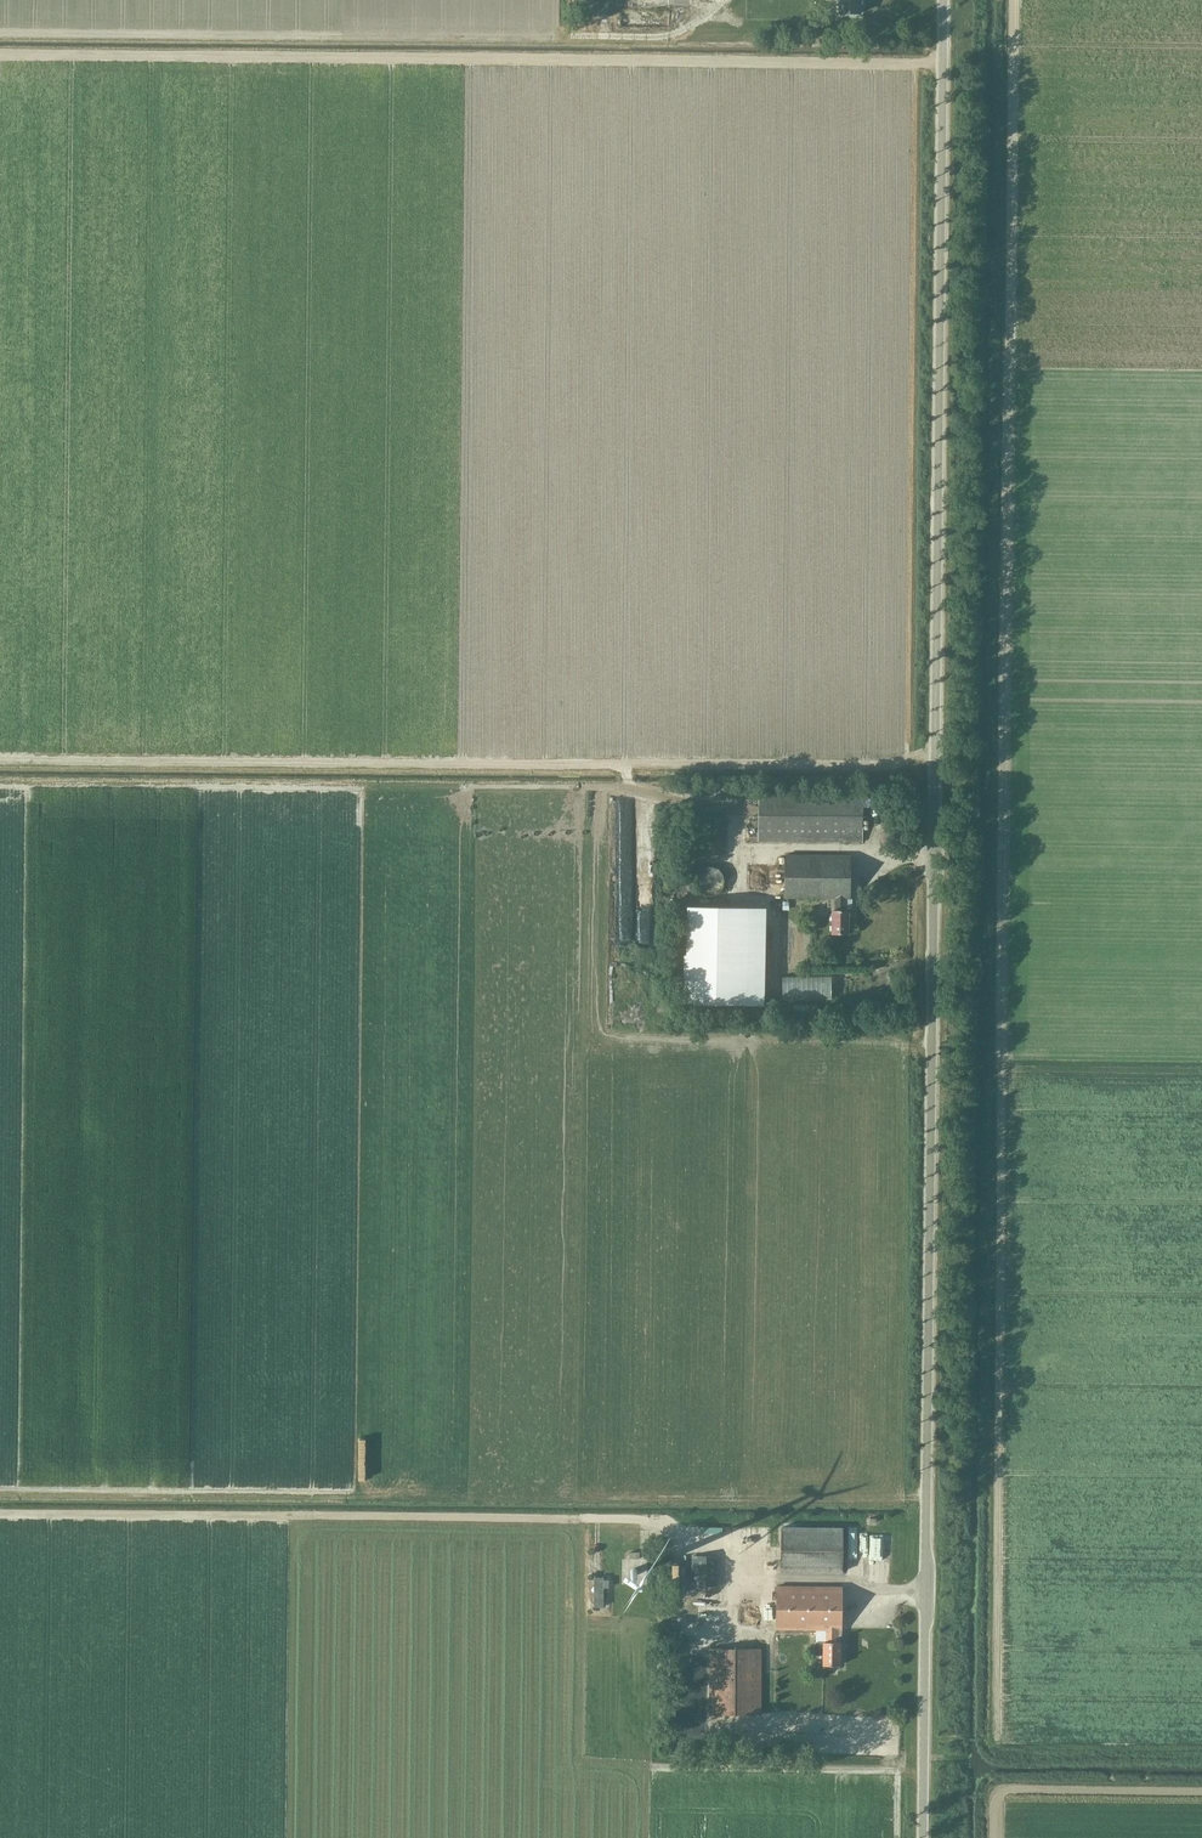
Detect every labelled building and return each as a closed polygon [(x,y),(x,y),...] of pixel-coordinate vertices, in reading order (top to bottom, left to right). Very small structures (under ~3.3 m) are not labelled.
[(859,2),(862,2),(862,1),(860,1),(860,0),(840,0),(840,13),(859,13),(859,2)] [(776,9),(761,11),(762,17),(777,15),(776,9)] [(862,842),(863,791),(758,790),(757,841),(862,842)] [(850,898),(850,855),(785,855),(785,898),(835,898),(835,910),(832,910),(832,933),(848,933),(848,910),(846,910),(846,898),(850,898)] [(711,867),(709,867),(706,867),(705,868),(703,868),(702,869),(700,870),(699,871),(698,873),(697,875),(696,876),(696,877),(695,879),(695,880),(695,882),(695,884),(696,885),(696,887),(696,888),(697,889),(698,891),(699,892),(701,893),(702,894),(704,895),(705,895),(708,896),(709,896),(712,896),(713,895),(715,895),(717,894),(718,893),(719,892),(720,892),(721,890),(722,889),(723,887),(724,885),(724,884),(724,883),(724,881),(724,879),(723,878),(723,877),(723,875),(722,874),(721,873),(720,872),(719,870),(718,869),(716,869),(715,868),(712,867),(711,867)] [(748,909),(687,908),(685,1005),(746,1006),(748,909)] [(815,1002),(796,1002),(796,1009),(815,1010),(815,1002)] [(843,1527),(781,1527),(780,1571),(843,1572),(843,1527)] [(717,1586),(717,1556),(691,1555),(691,1586),(717,1586)] [(840,1629),(841,1629),(841,1586),(777,1586),(776,1629),(826,1629),(826,1641),(816,1641),(814,1643),(814,1653),(816,1655),(823,1655),(823,1664),(839,1665),(840,1642),(840,1629)] [(701,1594),(701,1603),(716,1603),(717,1594),(701,1594)] [(710,1650),(710,1716),(761,1716),(761,1650),(710,1650)]
